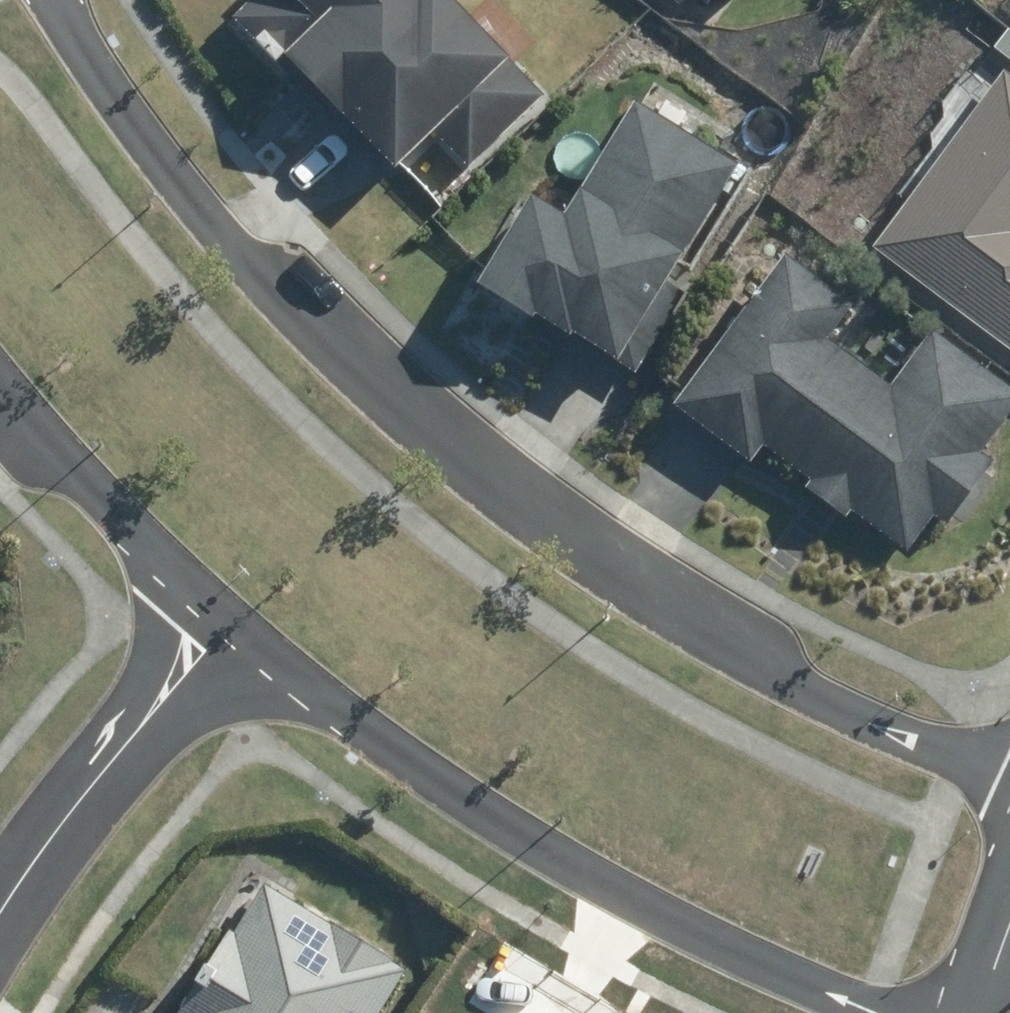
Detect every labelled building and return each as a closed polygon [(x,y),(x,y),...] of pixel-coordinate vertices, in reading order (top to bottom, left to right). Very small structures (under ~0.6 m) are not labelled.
[(286,63),(395,172),(435,132),(471,168),(543,96),(447,0),(285,0),(317,32),(286,63)] [(683,12),(693,0),(667,0),(683,12)] [(1002,70),(870,257),(1009,356),(1009,75),(1002,70)] [(736,163),(628,105),(565,221),(530,203),(482,291),(642,377),(686,295),(670,286),(736,163)] [(782,259),(674,406),(753,464),(765,449),(806,480),(800,489),(844,521),(854,508),(911,550),(931,522),(944,531),(992,466),(983,460),(1009,423),(1009,392),(927,331),(884,389),(829,348),(855,313),(782,259)] [(267,876),(181,1012),(382,1012),(411,967),(267,876)]
